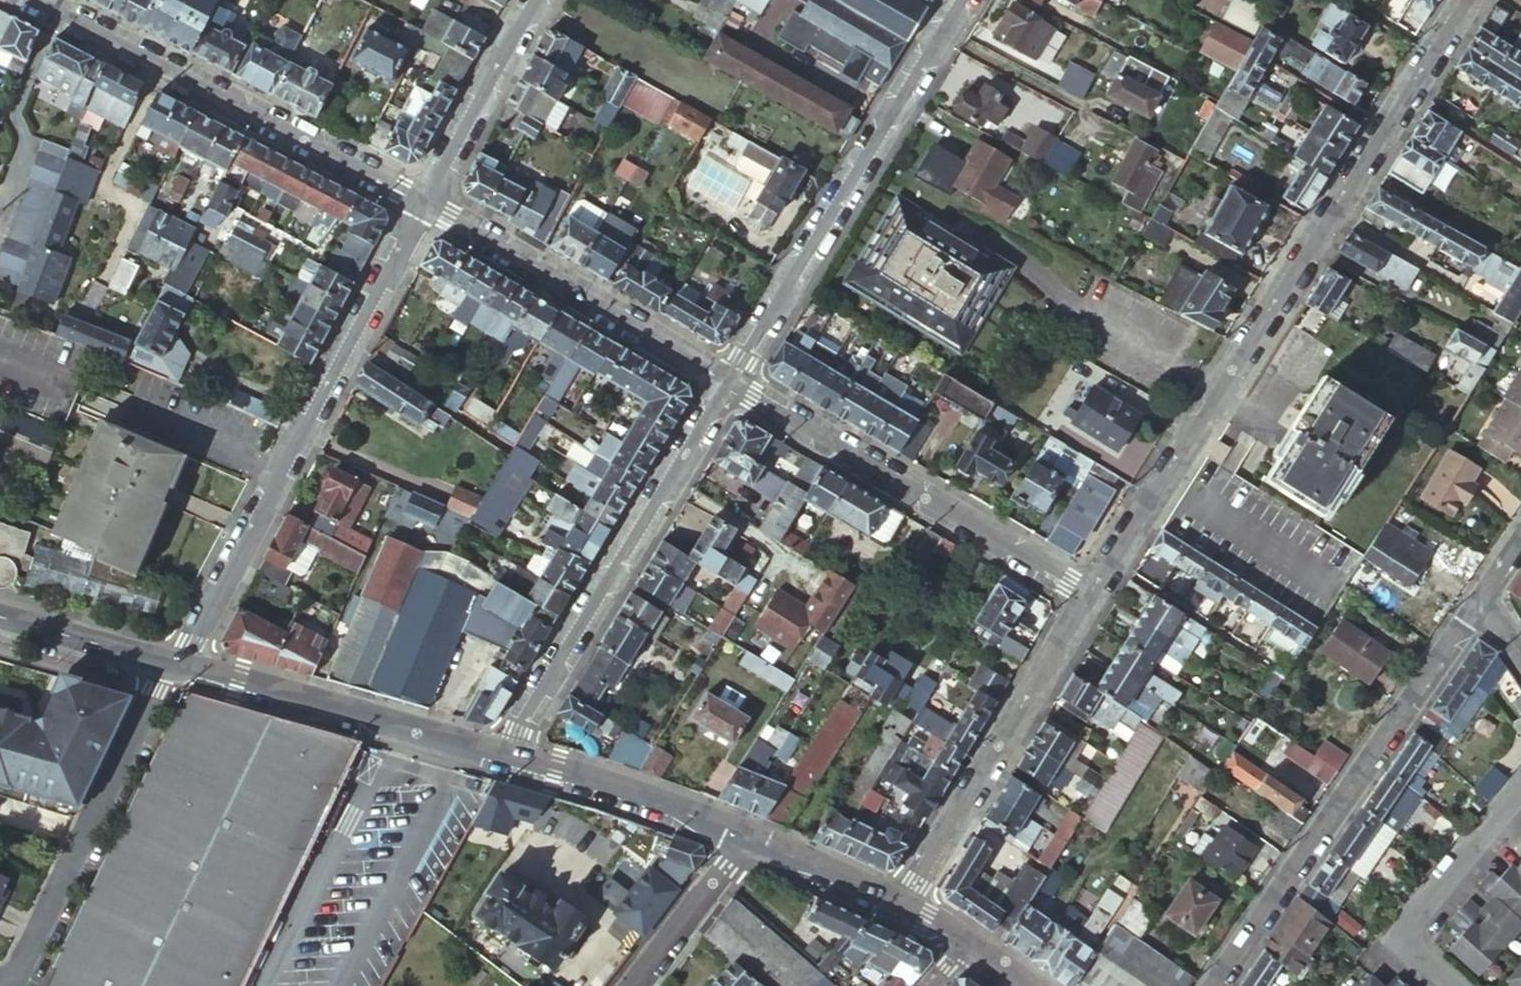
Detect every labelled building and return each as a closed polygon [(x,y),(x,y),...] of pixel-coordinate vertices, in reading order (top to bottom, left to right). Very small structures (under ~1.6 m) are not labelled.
[(96,3),(118,14),(125,0),(98,0),(96,3)] [(136,24),(148,0),(125,0),(118,14),(136,24)] [(140,26),(160,36),(178,0),(153,0),(140,26)] [(160,36),(181,47),(205,0),(178,0),(160,36)] [(181,47),(189,52),(190,52),(204,23),(216,0),(205,0),(181,47)] [(738,0),(725,0),(724,1),(722,0),(702,0),(692,17),(720,33),(725,23),(731,13),(734,7),(737,2),(738,0)] [(737,2),(741,5),(761,16),(770,0),(738,0),(737,2)] [(812,0),(801,16),(839,39),(830,53),(873,79),(881,65),(891,71),(934,0),(811,0),(812,0)] [(1090,22),(1091,20),(1095,15),(1099,8),(1095,6),(1086,0),(1054,0),(1090,22)] [(1223,15),(1250,28),(1262,5),(1252,0),(1231,0),(1223,15)] [(1272,10),(1278,0),(1256,0),(1272,10)] [(1438,0),(1411,0),(1410,0),(1418,5),(1410,18),(1422,25),(1438,0)] [(1033,15),(1031,14),(1029,16),(1013,4),(1002,21),(994,35),(1003,42),(1002,43),(1034,64),(1042,50),(1052,32),(1032,17),(1033,15)] [(1322,43),(1316,39),(1312,46),(1344,66),(1368,28),(1331,5),(1315,29),(1327,37),(1322,43)] [(1494,6),(1466,50),(1498,70),(1510,49),(1492,38),(1507,14),(1494,6)] [(0,9),(0,63),(22,74),(40,30),(0,9)] [(407,25),(426,35),(474,60),(492,29),(469,17),(463,27),(444,17),(438,27),(417,16),(416,18),(402,11),(396,20),(407,25)] [(742,19),(731,13),(725,23),(737,29),(742,19)] [(1095,15),(1091,20),(1099,25),(1102,19),(1095,15)] [(839,39),(801,16),(793,31),(830,53),(839,39)] [(1281,31),(1274,27),(1265,21),(1261,28),(1277,38),(1281,31)] [(204,23),(190,52),(230,73),(245,45),(204,23)] [(420,47),(426,35),(407,25),(395,45),(367,31),(350,62),(392,85),(408,56),(413,59),(420,47)] [(1261,28),(1250,47),(1269,60),(1281,41),(1277,38),(1261,28)] [(1311,36),(1316,39),(1322,43),(1327,37),(1315,29),(1311,36)] [(594,55),(553,31),(544,33),(531,57),(567,77),(570,79),(570,78),(574,80),(576,76),(570,72),(578,57),(589,63),(594,55)] [(1161,32),(1154,43),(1163,49),(1170,38),(1161,32)] [(257,35),(236,76),(272,95),(288,63),(292,54),(257,35)] [(474,60),(426,35),(420,47),(447,61),(436,82),(440,85),(430,104),(426,106),(420,117),(418,116),(416,120),(436,131),(474,60)] [(719,35),(705,59),(729,73),(837,135),(847,117),(851,112),(719,35)] [(1226,88),(1232,78),(1244,57),(1210,36),(1191,66),(1226,88)] [(104,63),(55,38),(38,70),(38,71),(36,75),(72,96),(70,102),(72,103),(86,108),(88,104),(95,86),(104,63)] [(1269,60),(1250,47),(1244,57),(1232,78),(1252,90),(1269,60)] [(1498,70),(1501,72),(1520,85),(1520,56),(1510,49),(1498,70)] [(1498,70),(1466,50),(1461,58),(1454,70),(1489,92),(1501,72),(1498,70)] [(1329,62),(1315,53),(1301,74),(1315,83),(1329,62)] [(531,57),(519,79),(541,90),(555,98),(567,77),(531,57)] [(1164,90),(1126,67),(1125,70),(1110,61),(1097,82),(1112,91),(1103,105),(1141,129),(1151,114),(1152,111),(1164,90)] [(1315,83),(1352,107),(1366,86),(1329,62),(1315,83)] [(144,85),(104,63),(95,86),(88,104),(125,124),(134,107),(144,85)] [(288,63),(272,95),(315,117),(337,77),(339,72),(333,69),(325,82),(315,77),(317,74),(315,71),(310,68),(307,69),(305,72),(288,63)] [(881,65),(873,79),(882,85),(891,71),(881,65)] [(607,101),(619,108),(621,106),(637,80),(617,68),(601,98),(607,101)] [(1054,92),(1078,106),(1091,84),(1067,70),(1054,92)] [(1501,72),(1489,92),(1520,112),(1520,85),(1501,72)] [(337,77),(315,117),(329,125),(341,102),(337,100),(346,82),(337,77)] [(1206,77),(1199,88),(1209,94),(1215,83),(1206,77)] [(1229,116),(1235,120),(1252,90),(1232,78),(1226,88),(1215,107),(1229,116)] [(519,79),(505,106),(535,122),(539,114),(545,105),(535,99),(541,90),(519,79)] [(673,100),(637,80),(621,106),(658,127),(662,120),(673,100)] [(963,93),(952,112),(979,129),(982,124),(992,130),(1008,106),(998,96),(983,87),(980,92),(971,86),(966,95),(963,93)] [(180,104),(159,92),(141,125),(151,130),(162,136),(180,104)] [(1295,99),(1289,95),(1287,99),(1293,103),(1295,99)] [(1287,99),(1284,104),(1290,107),(1293,103),(1287,99)] [(711,123),(673,100),(662,120),(699,142),(711,123)] [(595,123),(607,129),(619,108),(607,101),(595,123)] [(86,108),(72,103),(67,114),(81,120),(85,110),(86,108)] [(1284,104),(1278,114),(1285,117),(1292,122),(1301,108),(1293,103),(1290,107),(1284,104)] [(199,113),(180,104),(162,136),(180,145),(199,113)] [(418,163),(436,131),(416,120),(389,105),(368,145),(407,165),(418,163)] [(505,106),(497,119),(523,134),(533,139),(541,125),(535,122),(505,106)] [(1346,146),(1358,127),(1325,106),(1308,132),(1342,153),(1346,146)] [(1192,147),(1189,152),(1203,160),(1229,116),(1215,107),(1209,118),(1207,121),(1198,137),(1192,147)] [(85,110),(81,120),(80,125),(90,128),(92,129),(97,115),(85,110)] [(223,126),(199,113),(180,145),(179,148),(203,161),(217,136),(223,126)] [(1427,113),(1410,139),(1444,161),(1460,134),(1427,113)] [(535,122),(541,125),(546,127),(550,121),(539,114),(535,122)] [(1285,117),(1278,114),(1276,118),(1282,122),(1285,117)] [(1188,131),(1198,137),(1207,121),(1198,115),(1188,131)] [(848,141),(858,124),(847,117),(837,135),(848,141)] [(1250,129),(1263,138),(1270,126),(1265,123),(1257,118),(1250,129)] [(80,125),(73,141),(84,145),(90,128),(80,125)] [(151,130),(141,125),(136,134),(147,139),(151,130)] [(224,127),(223,126),(217,136),(210,153),(205,162),(224,172),(229,162),(243,136),(224,127)] [(1270,126),(1263,138),(1287,152),(1290,146),(1279,139),(1282,133),(1270,126)] [(1500,126),(1489,143),(1500,150),(1510,133),(1500,126)] [(1500,150),(1513,158),(1520,145),(1517,144),(1520,138),(1520,135),(1512,130),(1510,133),(1500,150)] [(1326,177),(1342,153),(1308,132),(1293,156),(1305,163),(1326,177)] [(1021,160),(1038,171),(1052,148),(1030,135),(1016,157),(1021,160)] [(174,158),(179,148),(180,145),(162,136),(156,148),(174,158)] [(203,161),(204,161),(205,162),(210,153),(217,136),(203,161)] [(262,146),(243,136),(229,162),(247,172),(262,146)] [(1002,136),(996,145),(1012,154),(1017,145),(1002,136)] [(1444,161),(1410,139),(1390,169),(1387,175),(1421,196),(1444,161)] [(70,150),(43,140),(39,153),(65,162),(67,157),(70,150)] [(70,150),(67,157),(89,166),(97,150),(84,145),(73,141),(70,150)] [(573,153),(577,147),(572,144),(569,151),(573,153)] [(585,148),(592,152),(595,148),(587,144),(585,148)] [(802,175),(748,144),(745,148),(751,151),(748,156),(775,172),(758,202),(778,214),(802,175)] [(975,144),(951,184),(984,204),(1005,217),(1015,201),(993,188),(1008,163),(975,144)] [(282,157),(262,146),(247,172),(240,188),(258,199),(263,192),(268,182),(282,157)] [(1052,148),(1038,171),(1039,171),(1056,181),(1061,184),(1074,163),(1052,148)] [(628,178),(643,153),(637,149),(630,161),(624,157),(616,171),(628,178)] [(1128,152),(1106,196),(1138,213),(1153,186),(1149,183),(1152,178),(1139,171),(1144,160),(1128,152)] [(1189,152),(1185,159),(1198,167),(1203,160),(1189,152)] [(65,162),(39,153),(34,165),(60,175),(63,166),(65,162)] [(505,167),(479,153),(461,186),(464,195),(485,206),(505,167)] [(653,158),(643,153),(628,178),(640,185),(648,172),(641,168),(644,163),(649,166),(653,158)] [(89,166),(67,157),(65,162),(63,166),(60,175),(55,187),(54,191),(75,200),(83,203),(87,193),(97,169),(89,166)] [(297,165),(282,157),(268,182),(284,191),(297,165)] [(110,180),(131,192),(136,182),(131,179),(136,171),(120,162),(110,180)] [(1304,212),(1326,177),(1305,163),(1282,198),(1304,212)] [(60,175),(34,165),(30,177),(55,187),(60,175)] [(297,165),(284,191),(302,201),(316,174),(297,165)] [(514,172),(505,167),(485,206),(508,220),(508,221),(508,222),(509,223),(510,224),(533,237),(544,216),(532,210),(539,197),(525,189),(509,181),(514,172)] [(141,173),(136,171),(131,179),(136,182),(141,173)] [(529,180),(514,172),(509,181),(525,189),(529,180)] [(302,201),(316,208),(320,210),(334,184),(316,174),(302,201)] [(1175,176),(1151,219),(1162,225),(1170,212),(1176,215),(1194,184),(1176,174),(1175,176)] [(55,187),(30,177),(25,190),(51,200),(54,191),(55,187)] [(187,183),(177,177),(165,197),(176,202),(187,183)] [(215,188),(218,183),(212,180),(204,195),(210,197),(215,188)] [(544,188),(529,180),(525,189),(539,197),(540,198),(540,197),(541,196),(544,188)] [(136,182),(131,192),(148,202),(154,191),(156,188),(145,181),(142,186),(136,182)] [(268,182),(263,192),(279,201),(284,191),(268,182)] [(326,213),(343,223),(358,196),(334,184),(320,210),(326,213)] [(1209,238),(1203,249),(1231,265),(1238,255),(1240,256),(1267,209),(1229,187),(1219,203),(1214,213),(1202,234),(1209,238)] [(215,188),(210,197),(199,219),(198,220),(210,226),(221,224),(235,198),(215,188)] [(51,200),(25,190),(21,202),(46,212),(51,200)] [(1424,220),(1377,190),(1364,210),(1378,219),(1382,221),(1410,239),(1411,240),(1424,220)] [(38,237),(35,244),(57,252),(58,251),(75,200),(54,191),(51,200),(46,212),(42,225),(38,237)] [(154,191),(148,202),(155,205),(164,196),(154,191)] [(284,191),(279,201),(284,203),(297,210),(302,201),(284,191)] [(210,197),(204,195),(199,193),(191,208),(192,209),(190,214),(199,219),(210,197)] [(358,196),(343,223),(348,225),(349,226),(353,228),(351,232),(360,237),(350,255),(365,262),(387,220),(383,209),(358,196)] [(539,199),(540,198),(539,197),(532,210),(544,216),(550,205),(539,200),(539,199)] [(1207,208),(1214,213),(1219,203),(1213,199),(1207,208)] [(272,215),(266,227),(271,229),(284,203),(279,201),(272,215)] [(311,217),(316,208),(302,201),(297,210),(311,217)] [(46,212),(21,202),(16,215),(42,225),(46,212)] [(770,229),(778,214),(758,202),(748,218),(751,225),(762,231),(770,229)] [(984,204),(980,211),(1002,222),(1005,217),(984,204)] [(544,244),(561,211),(550,205),(544,216),(533,237),(544,244)] [(146,232),(156,211),(145,206),(137,223),(143,226),(141,230),(146,232)] [(320,210),(316,208),(311,217),(308,224),(311,226),(320,210)] [(317,229),(326,213),(320,210),(311,226),(317,229)] [(898,210),(855,282),(957,343),(1001,270),(898,210)] [(1364,210),(1359,218),(1373,227),(1378,219),(1364,210)] [(1516,217),(1504,210),(1499,217),(1512,225),(1516,217)] [(144,236),(181,253),(184,248),(188,239),(192,231),(156,211),(146,232),(144,236)] [(263,211),(257,222),(266,227),(272,215),(263,211)] [(42,225),(16,215),(12,228),(38,237),(42,225)] [(550,247),(578,263),(596,233),(569,216),(550,247)] [(1151,219),(1142,234),(1165,247),(1173,232),(1162,225),(1151,219)] [(1378,219),(1373,227),(1379,226),(1382,221),(1378,219)] [(596,233),(578,263),(607,281),(626,249),(605,237),(612,225),(604,220),(596,233)] [(1465,275),(1478,255),(1424,220),(1411,240),(1465,275)] [(231,221),(224,233),(229,236),(235,223),(231,221)] [(137,223),(134,231),(144,236),(146,232),(141,230),(143,226),(137,223)] [(218,230),(211,244),(220,248),(256,267),(268,246),(261,242),(250,237),(252,232),(235,223),(229,236),(224,233),(218,230)] [(349,236),(351,232),(353,228),(349,226),(345,233),(349,236)] [(1136,232),(1128,227),(1120,239),(1129,244),(1136,232)] [(38,237),(12,228),(7,240),(33,250),(35,244),(38,237)] [(134,231),(127,248),(136,253),(144,236),(134,231)] [(253,231),(252,232),(250,237),(261,242),(264,237),(253,231)] [(721,237),(714,233),(708,243),(714,248),(721,237)] [(1415,275),(1349,233),(1336,254),(1402,295),(1415,275)] [(172,270),(181,253),(144,236),(136,253),(172,270)] [(188,239),(184,248),(194,253),(198,245),(188,239)] [(33,250),(7,240),(3,252),(29,262),(33,250)] [(447,283),(465,254),(442,241),(432,243),(419,267),(440,279),(447,283)] [(20,287),(18,291),(29,295),(54,302),(70,256),(58,251),(57,252),(35,244),(33,250),(29,262),(24,275),(20,287)] [(206,255),(213,259),(220,248),(211,244),(206,255)] [(637,245),(613,284),(661,312),(672,292),(654,281),(655,279),(643,272),(654,255),(637,244),(637,245)] [(278,245),(275,250),(272,257),(289,266),(292,260),(295,253),(278,245)] [(325,269),(353,284),(365,262),(350,255),(336,247),(325,269)] [(184,248),(181,253),(172,270),(164,285),(182,294),(202,258),(202,257),(194,253),(184,248)] [(3,252),(0,260),(0,266),(24,275),(29,262),(3,252)] [(484,266),(465,254),(447,283),(467,295),(484,266)] [(728,263),(731,257),(726,254),(723,260),(728,263)] [(643,272),(655,279),(666,262),(654,255),(643,272)] [(728,263),(723,272),(732,277),(734,273),(741,262),(731,257),(728,263)] [(342,304),(353,284),(325,269),(315,264),(306,259),(301,268),(302,268),(313,275),(308,286),(342,304)] [(138,267),(121,260),(108,289),(125,297),(138,267)] [(1493,293),(1506,273),(1486,260),(1476,274),(1489,282),(1485,288),(1493,293)] [(0,266),(0,279),(20,287),(24,275),(0,266)] [(500,275),(484,266),(467,295),(482,304),(500,275)] [(1179,266),(1159,304),(1210,331),(1221,314),(1218,313),(1233,289),(1205,272),(1201,279),(1179,266)] [(302,268),(296,279),(308,286),(313,275),(302,268)] [(1317,284),(1303,306),(1325,320),(1347,284),(1326,270),(1317,284)] [(1501,298),(1514,278),(1506,273),(1493,293),(1501,298)] [(517,285),(500,275),(482,304),(499,314),(517,285)] [(268,276),(263,286),(269,289),(273,279),(268,276)] [(1520,311),(1520,283),(1514,278),(1501,298),(1487,320),(1486,322),(1506,335),(1517,317),(1520,311)] [(441,295),(447,283),(440,279),(433,291),(441,295)] [(467,295),(447,283),(441,295),(460,306),(467,295)] [(1347,284),(1325,320),(1333,325),(1355,289),(1347,284)] [(182,294),(164,285),(158,298),(178,308),(184,306),(188,308),(193,300),(192,300),(182,294)] [(534,295),(517,285),(499,314),(494,323),(488,332),(506,343),(512,333),(517,324),(534,295)] [(714,285),(706,298),(714,303),(739,319),(747,305),(715,285),(714,285)] [(269,289),(263,286),(260,292),(266,295),(269,289)] [(333,322),(342,304),(308,286),(303,294),(291,289),(286,297),(333,322)] [(29,295),(18,291),(9,318),(20,322),(29,295)] [(192,300),(193,300),(238,325),(242,316),(196,292),(192,300)] [(559,310),(534,295),(517,324),(512,333),(506,343),(505,343),(497,357),(507,363),(516,349),(525,335),(539,344),(559,310)] [(677,295),(665,315),(696,333),(714,303),(706,298),(701,295),(695,306),(677,295)] [(833,309),(811,296),(802,310),(826,321),(828,318),(833,309)] [(323,340),(333,322),(286,297),(281,307),(293,313),(289,322),(323,340)] [(155,303),(152,309),(133,346),(161,361),(184,317),(155,303)] [(714,303),(696,333),(715,344),(725,342),(739,319),(714,303)] [(262,308),(255,304),(250,313),(258,317),(262,308)] [(854,321),(833,309),(828,318),(849,330),(854,321)] [(588,327),(559,310),(539,344),(568,361),(588,327)] [(83,341),(82,343),(98,350),(122,361),(130,344),(82,324),(84,319),(70,313),(67,312),(64,318),(59,330),(83,341)] [(276,346),(310,365),(316,354),(323,340),(289,322),(283,332),(272,326),(267,335),(278,341),(276,346)] [(613,342),(588,327),(568,361),(546,397),(555,403),(565,387),(566,388),(579,367),(593,376),(595,373),(613,342)] [(59,330),(57,335),(82,343),(83,341),(59,330)] [(1468,330),(1460,343),(1482,357),(1490,344),(1468,330)] [(770,377),(786,387),(818,335),(813,332),(810,337),(804,334),(795,348),(783,341),(766,367),(770,377)] [(525,335),(516,349),(531,358),(539,344),(525,335)] [(818,335),(786,387),(808,400),(827,367),(833,356),(823,350),(825,346),(819,343),(823,338),(823,337),(818,335)] [(1460,405),(1489,361),(1482,357),(1460,343),(1447,335),(1438,355),(1463,371),(1457,380),(1460,381),(1449,398),(1460,405)] [(852,381),(832,415),(855,428),(875,394),(862,387),(871,372),(869,371),(887,341),(879,336),(852,381)] [(839,347),(823,338),(819,343),(825,346),(823,350),(833,356),(839,347)] [(1377,341),(1372,350),(1420,380),(1430,363),(1392,339),(1387,347),(1377,341)] [(640,358),(613,342),(595,373),(621,389),(640,358)] [(378,344),(370,358),(395,372),(399,366),(387,358),(390,352),(378,344)] [(1509,364),(1520,372),(1520,345),(1509,364)] [(394,346),(390,352),(387,358),(399,366),(406,353),(394,346)] [(923,362),(901,349),(899,353),(910,360),(909,362),(910,367),(917,371),(923,362)] [(130,350),(124,362),(140,368),(145,358),(130,350)] [(665,373),(640,358),(621,389),(642,401),(647,394),(651,397),(665,373)] [(368,362),(356,385),(399,410),(421,422),(422,420),(426,414),(440,422),(445,425),(453,412),(368,362)] [(1504,395),(1520,406),(1520,372),(1509,364),(1493,388),(1504,395)] [(827,367),(808,400),(814,404),(832,415),(852,381),(827,367)] [(690,388),(665,373),(651,397),(681,415),(692,397),(690,388)] [(1004,410),(972,391),(945,375),(934,393),(980,420),(993,428),(1004,410)] [(448,400),(457,384),(446,377),(439,390),(445,394),(443,397),(448,400)] [(1077,379),(1061,404),(1066,408),(1062,415),(1071,421),(1070,424),(1115,452),(1139,415),(1093,386),(1091,388),(1077,379)] [(1318,381),(1302,406),(1307,410),(1323,384),(1318,381)] [(875,394),(855,428),(876,441),(896,407),(905,392),(909,385),(905,383),(901,390),(896,387),(888,402),(875,394)] [(469,391),(457,384),(448,400),(453,403),(455,400),(461,404),(469,391)] [(1274,464),(1263,481),(1278,489),(1274,495),(1302,513),(1305,507),(1320,516),(1331,499),(1336,502),(1370,449),(1364,445),(1381,420),(1323,384),(1307,410),(1302,406),(1291,425),(1269,460),(1274,464)] [(586,389),(580,398),(579,400),(583,403),(591,407),(597,396),(586,389)] [(905,392),(896,407),(919,420),(928,405),(905,392)] [(229,407),(276,428),(284,414),(236,394),(229,407)] [(1503,462),(1512,448),(1520,453),(1520,406),(1504,395),(1474,444),(1503,462)] [(563,408),(571,413),(579,400),(580,398),(576,396),(569,399),(563,408)] [(555,403),(546,397),(539,409),(551,417),(558,405),(555,403)] [(681,415),(651,397),(641,414),(671,431),(681,415)] [(579,400),(571,413),(594,426),(597,421),(584,414),(580,409),(583,403),(579,400)] [(46,470),(47,470),(64,431),(0,404),(0,442),(48,464),(46,470)] [(896,407),(876,441),(899,455),(919,420),(896,407)] [(996,445),(1013,416),(1004,410),(993,428),(980,420),(974,433),(996,445)] [(437,428),(440,422),(426,414),(422,420),(437,428)] [(641,414),(632,428),(662,446),(671,431),(641,414)] [(597,421),(594,426),(605,433),(612,421),(601,415),(597,421)] [(52,531),(94,549),(135,567),(164,501),(171,486),(185,454),(101,418),(52,531)] [(551,426),(539,419),(537,423),(548,430),(551,426)] [(733,422),(721,442),(756,463),(763,449),(788,463),(796,450),(743,419),(733,422)] [(919,420),(899,455),(910,462),(931,427),(919,420)] [(1386,423),(1381,420),(1364,445),(1370,449),(1386,423)] [(623,444),(652,462),(662,446),(632,428),(623,444)] [(520,441),(516,448),(528,456),(540,437),(527,429),(520,441)] [(974,433),(957,466),(999,487),(1012,461),(998,454),(1001,447),(996,445),(974,433)] [(1093,463),(1049,437),(1044,447),(1014,500),(1025,506),(1026,504),(1043,515),(1067,475),(1081,484),(1086,476),(1093,463)] [(611,465),(623,444),(616,440),(604,461),(611,465)] [(46,470),(48,464),(0,442),(0,450),(46,470)] [(756,463),(721,442),(709,461),(752,486),(763,467),(756,463)] [(640,482),(652,462),(623,444),(611,465),(640,482)] [(528,456),(516,448),(506,465),(518,472),(531,479),(540,464),(528,456)] [(1448,513),(1456,499),(1468,479),(1477,466),(1447,448),(1418,495),(1448,513)] [(791,483),(807,492),(822,466),(815,462),(806,457),(791,483)] [(196,587),(242,480),(190,458),(167,511),(198,524),(188,546),(189,547),(181,565),(177,563),(171,576),(196,587)] [(631,497),(640,482),(611,465),(604,461),(595,475),(605,481),(631,497)] [(1116,476),(1093,463),(1086,476),(1109,490),(1116,476)] [(518,472),(506,465),(503,470),(515,477),(518,472)] [(822,466),(807,492),(803,499),(827,513),(847,481),(822,466)] [(776,500),(788,481),(763,467),(752,486),(776,500)] [(329,538),(365,558),(373,540),(346,527),(358,505),(367,485),(357,480),(334,468),(325,486),(319,497),(322,498),(315,512),(337,523),(329,538)] [(503,470),(498,479),(510,486),(515,477),(503,470)] [(527,497),(535,483),(531,479),(518,472),(515,477),(510,486),(527,497)] [(605,481),(595,475),(585,492),(589,495),(595,498),(605,481)] [(1086,476),(1081,484),(1059,524),(1083,539),(1111,492),(1109,490),(1086,476)] [(498,479),(492,490),(503,496),(510,486),(498,479)] [(1468,479),(1456,499),(1462,503),(1474,482),(1468,479)] [(620,514),(631,497),(605,481),(595,498),(620,514)] [(803,499),(807,492),(791,483),(788,481),(776,500),(759,528),(780,540),(786,528),(803,499)] [(905,515),(888,505),(874,497),(847,481),(827,513),(832,516),(868,538),(869,537),(882,545),(888,543),(905,515)] [(1278,489),(1263,481),(1260,486),(1274,495),(1278,489)] [(476,516),(448,505),(398,484),(388,506),(405,513),(402,521),(415,526),(416,525),(422,528),(425,521),(436,526),(437,524),(450,529),(465,535),(473,522),(477,517),(476,516)] [(460,484),(448,505),(476,516),(488,496),(460,484)] [(503,496),(521,507),(527,497),(510,486),(503,496)] [(492,490),(488,496),(476,516),(477,517),(473,522),(506,533),(521,507),(503,496),(492,490)] [(590,507),(595,498),(589,495),(584,504),(590,507)] [(603,542),(611,528),(581,509),(557,496),(549,510),(577,527),(603,542)] [(611,528),(620,514),(595,498),(590,507),(584,504),(581,509),(611,528)] [(1305,507),(1302,513),(1316,522),(1320,516),(1305,507)] [(336,620),(350,626),(370,581),(364,578),(391,516),(385,513),(373,540),(365,558),(360,568),(358,573),(338,616),(336,620)] [(832,516),(827,513),(824,519),(829,522),(832,516)] [(1388,513),(1384,519),(1399,530),(1404,523),(1388,513)] [(324,535),(287,514),(264,558),(284,568),(300,539),(318,548),(324,535)] [(688,558),(693,561),(745,595),(756,577),(743,570),(745,567),(722,554),(727,547),(726,543),(736,528),(714,515),(688,558)] [(1384,519),(1361,554),(1408,585),(1431,551),(1412,538),(1399,530),(1384,519)] [(28,571),(32,557),(23,555),(30,534),(16,530),(16,529),(4,526),(4,524),(0,523),(0,583),(3,583),(4,582),(7,580),(10,577),(11,569),(16,569),(22,570),(28,571)] [(1399,530),(1412,538),(1417,531),(1404,523),(1399,530)] [(590,562),(603,542),(577,527),(561,552),(590,562)] [(786,528),(780,540),(803,554),(810,543),(786,528)] [(455,551),(465,535),(450,529),(444,539),(434,535),(427,554),(428,555),(429,555),(452,549),(455,551)] [(923,567),(933,551),(942,538),(928,529),(909,559),(923,567)] [(1184,547),(1160,532),(1147,552),(1173,567),(1184,547)] [(329,538),(324,535),(318,548),(317,551),(323,555),(358,573),(360,568),(365,558),(329,538)] [(536,605),(531,602),(455,551),(452,549),(429,555),(428,555),(427,554),(390,537),(370,581),(350,626),(339,649),(333,664),(325,680),(412,705),(418,707),(426,709),(451,649),(458,630),(506,650),(507,649),(505,648),(517,628),(520,630),(536,605)] [(942,538),(933,551),(945,558),(954,545),(942,538)] [(317,551),(318,548),(300,539),(284,568),(299,576),(305,580),(311,578),(323,555),(317,551)] [(688,558),(661,540),(657,546),(647,562),(680,582),(683,578),(693,561),(688,558)] [(87,577),(89,566),(84,565),(87,560),(35,545),(32,557),(28,571),(24,584),(79,600),(81,593),(152,613),(159,588),(132,580),(128,589),(87,577)] [(1184,547),(1173,567),(1197,581),(1209,562),(1184,547)] [(496,548),(493,553),(498,557),(499,555),(501,551),(496,548)] [(132,580),(137,568),(135,567),(94,549),(89,566),(87,577),(128,589),(132,580)] [(569,598),(590,562),(561,552),(547,576),(527,563),(521,561),(517,567),(543,582),(569,598)] [(284,568),(264,558),(257,571),(291,590),(299,576),(284,568)] [(647,562),(634,585),(662,602),(666,604),(676,588),(680,582),(647,562)] [(1232,577),(1209,562),(1197,581),(1221,596),(1232,577)] [(996,585),(1003,574),(990,567),(984,577),(996,585)] [(291,590),(257,571),(249,586),(283,605),(291,590)] [(810,623),(824,632),(832,619),(845,599),(855,585),(830,571),(807,607),(801,617),(810,623)] [(996,585),(985,603),(1014,621),(1032,591),(1003,574),(996,585)] [(1508,592),(1520,600),(1520,574),(1508,592)] [(1232,577),(1221,596),(1246,612),(1258,593),(1232,577)] [(683,578),(680,582),(690,588),(692,584),(683,578)] [(556,618),(569,598),(543,582),(531,602),(536,605),(556,618)] [(690,588),(680,582),(676,588),(686,594),(690,588)] [(1149,595),(1129,582),(1121,595),(1143,605),(1149,595)] [(1342,583),(1334,596),(1340,600),(1348,587),(1342,583)] [(634,585),(629,592),(658,609),(662,602),(634,585)] [(666,604),(678,611),(691,590),(690,588),(686,594),(676,588),(666,604)] [(801,617),(807,607),(778,588),(754,624),(793,649),(810,623),(801,617)] [(629,592),(615,616),(645,634),(658,612),(660,610),(658,609),(629,592)] [(1281,607),(1258,593),(1246,612),(1269,625),(1281,607)] [(1142,616),(1138,622),(1191,654),(1206,630),(1153,598),(1142,616)] [(985,603),(968,631),(985,641),(1004,652),(1021,663),(1028,651),(1005,637),(1014,621),(985,603)] [(516,683),(556,618),(536,605),(520,630),(517,628),(505,648),(507,649),(506,650),(496,667),(503,673),(516,683)] [(1291,639),(1302,621),(1281,607),(1269,625),(1291,639)] [(285,635),(238,608),(220,641),(224,651),(253,660),(270,664),(285,635)] [(708,629),(720,636),(732,615),(720,608),(708,629)] [(658,612),(645,634),(653,639),(666,617),(658,612)] [(291,624),(326,642),(330,634),(296,615),(291,624)] [(575,681),(566,695),(601,716),(610,703),(605,700),(645,634),(615,616),(596,647),(598,648),(576,683),(575,681)] [(1341,618),(1320,649),(1370,683),(1391,652),(1341,618)] [(1297,657),(1315,629),(1302,621),(1291,639),(1297,642),(1290,653),(1297,657)] [(1125,642),(1123,645),(1154,665),(1161,653),(1183,667),(1191,654),(1138,622),(1125,642)] [(293,671),(311,676),(319,658),(326,642),(291,624),(285,635),(270,664),(293,671)] [(711,650),(720,636),(708,629),(700,642),(711,650)] [(496,667),(506,650),(458,630),(451,649),(489,663),(496,667)] [(985,641),(968,631),(961,642),(978,651),(985,641)] [(821,637),(807,659),(824,669),(838,647),(821,637)] [(1456,667),(1476,682),(1496,652),(1477,638),(1456,667)] [(997,663),(1004,652),(985,641),(978,651),(997,663)] [(319,658),(333,664),(339,649),(326,642),(319,658)] [(1123,645),(1110,667),(1159,698),(1173,707),(1181,696),(1147,675),(1154,665),(1123,645)] [(854,674),(866,655),(853,648),(842,667),(854,674)] [(854,674),(848,684),(870,696),(884,705),(898,682),(903,673),(883,661),(869,651),(866,655),(854,674)] [(785,693),(793,681),(776,671),(770,667),(746,652),(738,665),(785,693)] [(1476,682),(1487,690),(1505,665),(1496,652),(1476,682)] [(696,655),(692,662),(700,667),(704,661),(696,655)] [(926,699),(944,670),(949,662),(940,657),(925,678),(922,675),(912,690),(926,699)] [(700,667),(692,662),(688,669),(696,674),(700,667)] [(984,722),(1008,683),(976,663),(964,683),(952,702),(984,722)] [(1103,677),(1096,689),(1116,702),(1124,706),(1131,694),(1152,707),(1153,708),(1159,698),(1110,667),(1103,677)] [(1455,735),(1487,690),(1476,682),(1456,667),(1424,713),(1451,733),(1455,735)] [(493,721),(516,683),(503,673),(496,683),(488,696),(482,692),(480,691),(465,720),(484,725),(493,721)] [(1096,689),(1073,674),(1059,696),(1065,700),(1062,705),(1061,706),(1085,721),(1097,700),(1112,709),(1116,702),(1096,689)] [(1520,696),(1520,690),(1510,674),(1504,677),(1517,698),(1520,696)] [(488,696),(496,683),(490,680),(482,692),(488,696)] [(2,786),(77,808),(129,699),(62,681),(45,717),(33,719),(22,721),(0,715),(0,785),(2,786)] [(884,705),(891,709),(898,713),(912,690),(898,682),(884,705)] [(870,696),(848,684),(783,785),(762,818),(767,820),(784,827),(870,696)] [(898,713),(912,721),(921,707),(926,699),(912,690),(898,713)] [(706,692),(689,719),(731,745),(748,719),(734,710),(738,703),(723,694),(719,700),(706,692)] [(187,693),(53,960),(40,985),(238,985),(326,801),(355,741),(187,693)] [(1131,694),(1124,706),(1141,717),(1144,719),(1152,707),(1131,694)] [(566,695),(555,713),(601,740),(612,723),(601,716),(566,695)] [(1520,730),(1520,696),(1517,698),(1512,701),(1520,715),(1508,723),(1515,734),(1520,730)] [(941,720),(932,735),(964,755),(984,722),(952,702),(941,720)] [(1141,717),(1124,706),(1117,717),(1134,728),(1141,717)] [(912,721),(911,722),(932,735),(941,720),(921,707),(912,721)] [(905,733),(911,722),(912,721),(898,713),(891,709),(842,790),(847,793),(862,802),(872,786),(877,778),(885,764),(889,759),(892,753),(897,746),(901,739),(905,733)] [(1066,713),(1059,725),(1077,736),(1082,738),(1089,727),(1066,713)] [(1446,739),(1451,733),(1424,713),(1419,720),(1446,739)] [(1059,725),(1046,717),(1044,722),(1074,740),(1077,736),(1059,725)] [(1167,734),(1144,719),(1141,717),(1134,728),(1128,739),(1154,755),(1167,734)] [(1436,754),(1446,739),(1419,720),(1386,769),(1405,783),(1422,796),(1426,792),(1418,786),(1423,779),(1413,772),(1430,749),(1436,754)] [(1037,732),(1030,744),(1082,776),(1089,766),(1066,752),(1074,740),(1044,722),(1037,732)] [(607,744),(618,727),(612,723),(601,740),(607,744)] [(761,748),(773,755),(788,733),(776,725),(761,748)] [(620,765),(637,738),(624,730),(606,760),(617,763),(620,765)] [(788,733),(773,755),(784,762),(799,740),(788,733)] [(905,733),(901,739),(910,744),(914,738),(905,733)] [(964,755),(932,735),(921,751),(954,771),(961,759),(964,755)] [(620,765),(637,771),(651,747),(637,738),(620,765)] [(1336,771),(1288,738),(1280,749),(1297,761),(1295,763),(1327,785),(1336,771)] [(910,744),(901,739),(897,746),(902,749),(906,751),(910,744)] [(1347,756),(1323,740),(1313,754),(1336,770),(1347,756)] [(897,764),(909,771),(921,751),(910,744),(906,751),(904,754),(908,757),(906,759),(902,756),(897,764)] [(1082,776),(1030,744),(1026,750),(1016,766),(1047,785),(1054,773),(1076,787),(1082,776)] [(637,771),(657,778),(671,756),(653,745),(651,747),(637,771)] [(902,749),(897,746),(892,753),(897,756),(902,749)] [(1276,806),(1300,823),(1308,811),(1301,806),(1292,800),(1296,795),(1230,749),(1219,765),(1276,806)] [(1423,779),(1439,757),(1436,754),(1430,749),(1413,772),(1423,779)] [(1200,792),(1218,766),(1192,750),(1180,770),(1193,778),(1190,782),(1198,787),(1193,793),(1198,796),(1200,793),(1200,792)] [(941,792),(954,771),(921,751),(909,771),(921,779),(941,792)] [(885,764),(877,778),(906,797),(901,805),(924,819),(928,813),(941,792),(921,779),(909,771),(897,764),(893,761),(889,759),(885,764)] [(716,799),(739,807),(760,776),(737,766),(716,799)] [(1082,776),(1099,787),(1103,779),(1098,776),(1101,773),(1089,766),(1082,776)] [(1484,804),(1505,779),(1490,766),(1472,787),(1478,792),(1476,796),(1484,804)] [(1379,820),(1390,804),(1408,817),(1422,796),(1405,783),(1386,769),(1360,807),(1379,820)] [(1103,779),(1099,787),(1095,793),(1092,798),(1108,808),(1113,799),(1106,795),(1117,776),(1109,770),(1103,779)] [(739,807),(762,818),(783,785),(760,776),(739,807)] [(1010,776),(998,796),(1028,814),(1031,808),(1037,811),(1045,798),(1039,795),(1040,794),(1010,776)] [(1095,793),(1099,787),(1082,776),(1076,787),(1088,794),(1090,790),(1095,793)] [(484,782),(474,843),(506,848),(511,818),(536,822),(541,791),(484,782)] [(862,802),(874,810),(883,794),(872,786),(862,802)] [(811,839),(833,849),(854,814),(862,802),(847,793),(839,806),(834,813),(828,809),(811,839)] [(1212,817),(1219,807),(1200,793),(1198,796),(1193,804),(1212,817)] [(1304,800),(1296,795),(1292,800),(1301,806),(1304,800)] [(1028,814),(998,796),(996,799),(995,802),(989,812),(985,818),(1014,836),(1014,835),(1020,838),(1029,824),(1023,821),(1028,814)] [(1474,816),(1484,804),(1476,796),(1466,809),(1474,816)] [(1092,798),(1082,813),(1093,819),(1098,823),(1103,815),(1108,808),(1092,798)] [(832,802),(828,809),(834,813),(839,806),(832,802)] [(862,802),(854,814),(874,826),(880,815),(881,815),(874,810),(862,802)] [(1408,817),(1390,804),(1379,820),(1387,825),(1389,826),(1397,833),(1408,817)] [(1266,820),(1290,838),(1300,823),(1276,806),(1266,820)] [(1370,833),(1388,846),(1397,833),(1389,826),(1387,825),(1379,820),(1360,807),(1329,852),(1347,865),(1370,833)] [(1116,813),(1108,808),(1103,815),(1112,821),(1116,813)] [(1190,808),(1171,836),(1178,841),(1197,814),(1190,808)] [(1093,819),(1082,813),(1068,835),(1079,842),(1093,819)] [(836,851),(853,859),(874,826),(854,814),(833,849),(836,851)] [(874,826),(853,859),(884,873),(893,869),(907,846),(899,841),(896,839),(900,832),(896,830),(897,827),(880,815),(874,826)] [(1017,843),(1020,838),(1014,835),(1014,836),(985,818),(982,822),(1017,843)] [(1464,828),(1467,824),(1459,818),(1456,822),(1464,828)] [(1199,856),(1233,880),(1255,848),(1224,826),(1210,845),(1208,843),(1199,856)] [(1043,859),(1050,863),(1067,838),(1056,831),(1040,857),(1043,859)] [(899,841),(907,846),(912,838),(903,833),(899,841)] [(1359,874),(1365,879),(1388,846),(1370,833),(1347,865),(1359,874)] [(1067,838),(1050,863),(1064,869),(1080,843),(1079,842),(1068,835),(1067,838)] [(1048,866),(1050,863),(1043,859),(1035,870),(1020,861),(997,907),(968,888),(991,848),(973,837),(949,876),(941,890),(943,900),(954,908),(986,930),(992,922),(1005,930),(1025,900),(1028,896),(1048,866)] [(664,861),(693,870),(703,859),(699,848),(671,838),(664,861)] [(1199,856),(1208,843),(1203,840),(1194,853),(1199,856)] [(1347,865),(1329,852),(1299,895),(1327,919),(1342,900),(1330,891),(1347,865)] [(1424,876),(1435,862),(1428,856),(1417,870),(1424,876)] [(1520,904),(1520,875),(1515,869),(1509,864),(1497,877),(1491,871),(1479,884),(1492,895),(1513,914),(1520,904)] [(1347,865),(1330,891),(1342,900),(1359,874),(1347,865)] [(1048,866),(1028,896),(1044,906),(1053,892),(1051,890),(1061,874),(1048,866)] [(642,938),(676,893),(649,872),(614,917),(642,938)] [(518,885),(500,873),(487,893),(490,895),(476,917),(554,967),(584,919),(558,902),(553,910),(517,888),(518,885)] [(5,889),(10,879),(0,874),(0,899),(5,889)] [(1188,879),(1164,913),(1193,933),(1217,899),(1188,879)] [(9,891),(5,889),(0,899),(0,901),(4,903),(9,891)] [(1327,919),(1299,895),(1263,948),(1280,963),(1285,968),(1294,955),(1302,960),(1307,953),(1329,921),(1327,919)] [(1459,911),(1490,939),(1513,914),(1492,895),(1479,909),(1467,898),(1457,910),(1459,911)] [(868,919),(815,896),(805,919),(841,935),(832,945),(839,952),(841,950),(847,943),(868,919)] [(702,935),(731,959),(761,985),(810,985),(820,974),(813,968),(730,897),(724,906),(702,935)] [(1131,897),(1114,922),(1136,937),(1153,911),(1131,897)] [(1030,961),(1046,972),(1079,922),(1085,912),(1068,901),(1054,920),(1025,900),(1005,930),(998,939),(1030,961)] [(1513,914),(1520,921),(1520,904),(1513,914)] [(1448,948),(1467,964),(1490,939),(1459,911),(1448,924),(1460,935),(1448,948)] [(1500,948),(1520,925),(1520,921),(1513,914),(1490,939),(1500,948)] [(892,930),(868,919),(847,943),(850,944),(843,953),(854,964),(867,951),(872,954),(892,930)] [(1065,985),(1072,985),(1077,977),(1104,938),(1079,922),(1046,972),(1065,985)] [(1090,985),(1187,985),(1194,977),(1113,924),(1104,938),(1077,977),(1090,985)] [(885,974),(913,942),(892,930),(872,954),(865,962),(885,974)] [(1490,939),(1467,964),(1478,974),(1500,948),(1490,939)] [(913,942),(885,974),(874,985),(908,985),(931,960),(929,950),(913,942)] [(847,943),(841,950),(843,953),(850,944),(847,943)] [(817,963),(813,968),(820,974),(839,952),(832,945),(817,963)] [(1263,948),(1237,985),(1263,985),(1268,980),(1280,963),(1263,948)] [(1313,957),(1307,953),(1302,960),(1294,955),(1285,968),(1299,977),(1313,957)] [(731,959),(708,985),(761,985),(731,959)] [(1507,979),(1514,985),(1520,985),(1520,963),(1507,979)] [(820,974),(810,985),(828,985),(831,983),(820,974)] [(1369,974),(1359,985),(1382,985),(1369,974)] [(1406,985),(1394,975),(1384,985),(1406,985)]
